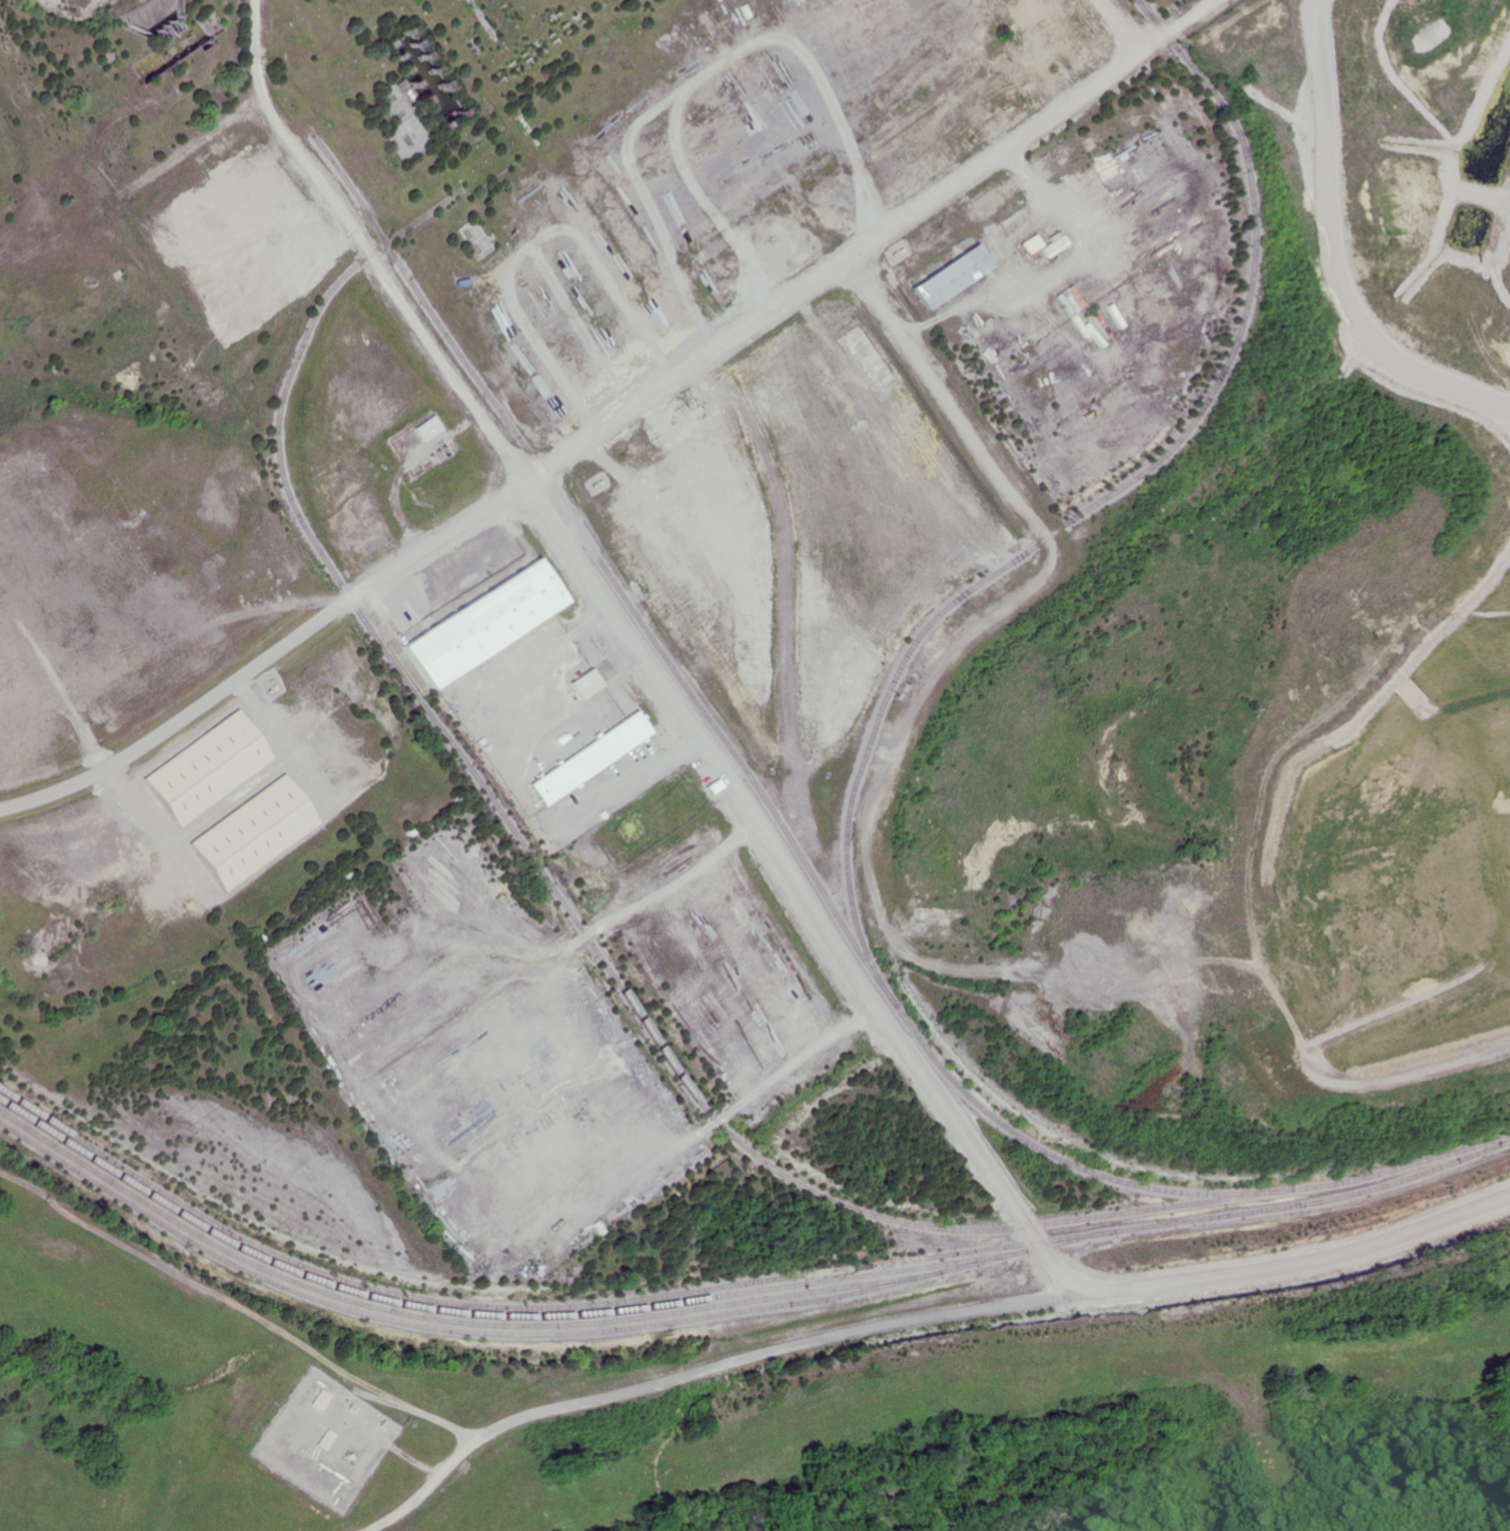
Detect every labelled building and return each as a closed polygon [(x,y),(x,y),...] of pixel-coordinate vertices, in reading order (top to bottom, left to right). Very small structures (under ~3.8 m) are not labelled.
[(918,287),(932,310),(999,268),(985,245),(918,287)] [(441,430),(432,416),(412,429),(422,443),(441,430)] [(564,598),(438,688),(407,644),(533,555),(564,598)] [(602,683),(580,698),(569,682),(591,667),(602,683)] [(273,757),(175,826),(141,777),(238,708),(273,757)] [(636,709),(639,715),(643,712),(646,716),(642,719),(651,731),(645,735),(646,738),(641,741),(640,739),(579,781),(581,784),(576,787),(574,784),(544,805),(538,797),(536,798),(533,794),(535,792),(529,783),(558,763),(556,760),(560,758),(562,760),(596,737),(594,734),(599,731),(601,733),(636,709)] [(320,821),(223,890),(188,841),(285,772),(320,821)] [(716,775),(722,784),(710,792),(704,784),(716,775)] [(312,1407),(325,1413),(333,1396),(320,1390),(312,1407)]
